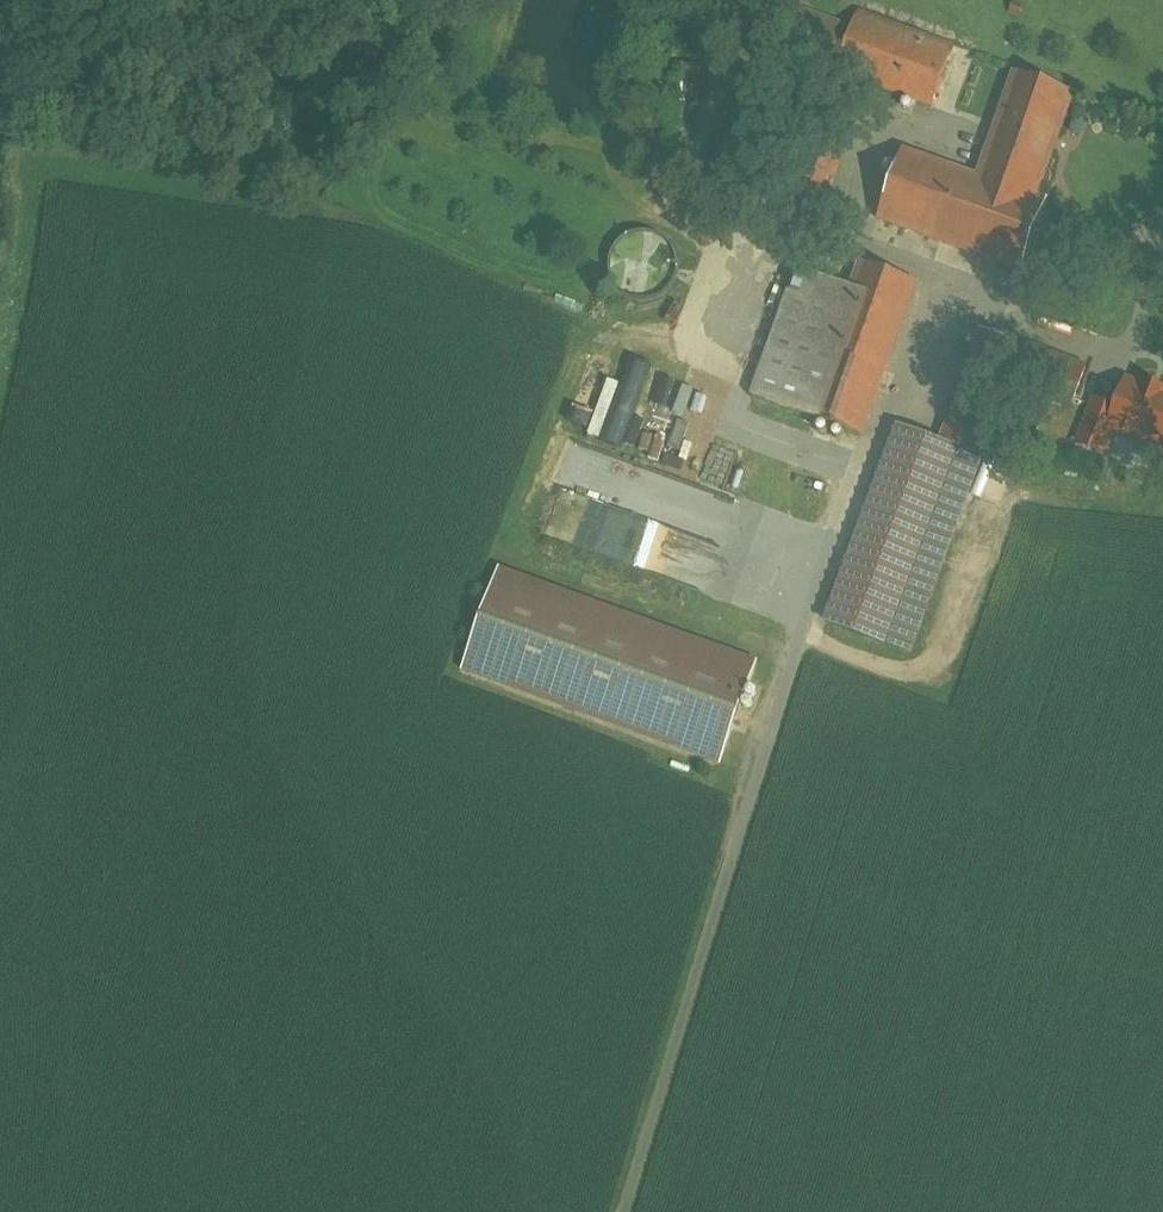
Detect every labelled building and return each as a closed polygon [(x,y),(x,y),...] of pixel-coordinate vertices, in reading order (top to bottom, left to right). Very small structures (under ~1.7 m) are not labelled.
[(854,29),(821,18),(810,48),(806,60),(934,106),(956,45),(861,11),(854,29)] [(1072,94),(1017,74),(981,177),(1035,197),(1072,94)] [(819,111),(774,239),(810,252),(832,188),(827,186),(830,176),(836,178),(855,123),(819,111)] [(981,177),(904,150),(879,219),(1022,270),(1046,201),(1035,197),(981,177)] [(666,286),(664,235),(614,237),(616,289),(666,286)] [(854,289),(800,269),(754,396),(862,435),(917,282),(864,262),(854,289)] [(982,327),(942,441),(957,446),(976,453),(1004,377),(1017,340),(982,327)] [(1087,367),(1017,340),(1004,377),(1074,403),(1087,367)] [(590,357),(569,420),(589,427),(611,364),(590,357)] [(1162,449),(1162,388),(1126,374),(1115,405),(1093,397),(1075,445),(1107,457),(1116,432),(1162,449)] [(674,413),(685,416),(694,389),(684,385),(674,413)] [(660,418),(671,394),(662,390),(651,414),(660,418)] [(623,445),(631,418),(616,413),(608,441),(623,445)] [(701,458),(708,430),(676,422),(671,446),(682,449),(681,453),(701,458)] [(660,459),(668,435),(636,425),(628,448),(660,459)] [(942,441),(901,426),(829,622),(885,642),(957,446),(942,441)] [(733,468),(738,440),(716,436),(711,464),(733,468)] [(607,509),(726,544),(739,499),(633,467),(631,474),(618,470),(607,509)] [(509,571),(472,675),(723,765),(760,661),(509,571)]
